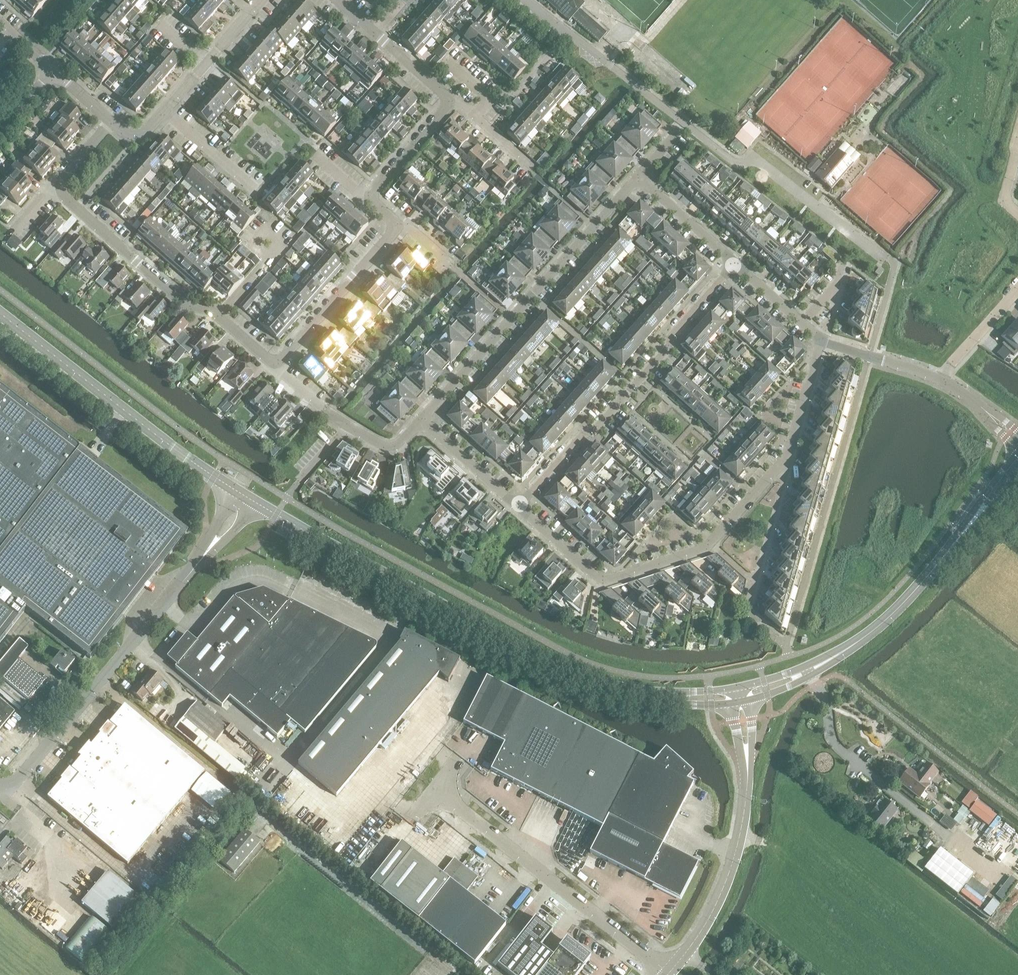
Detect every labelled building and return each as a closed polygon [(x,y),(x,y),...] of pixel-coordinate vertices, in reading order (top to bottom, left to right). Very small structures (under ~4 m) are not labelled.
[(15,3),(23,10),(33,0),(18,0),(15,3)] [(23,10),(32,18),(48,0),(33,0),(23,10)] [(121,0),(115,0),(112,3),(114,5),(112,7),(126,19),(130,13),(139,21),(142,18),(138,15),(121,0)] [(138,15),(140,12),(135,8),(140,2),(142,0),(121,0),(138,15)] [(213,0),(200,0),(198,1),(213,15),(218,9),(224,14),(226,11),(213,0)] [(226,11),(228,9),(223,4),(226,0),(213,0),(226,11)] [(316,13),(302,0),(295,9),(309,21),(316,13)] [(438,0),(431,0),(435,3),(431,8),(444,20),(451,12),(438,0)] [(454,0),(438,0),(451,12),(454,14),(455,13),(457,13),(459,10),(459,8),(461,6),(458,3),(454,0)] [(583,6),(585,3),(582,0),(546,0),(570,21),(572,18),(599,42),(607,33),(580,9),(583,6)] [(213,15),(198,1),(191,10),(212,28),(214,25),(209,20),(213,15)] [(126,19),(112,7),(111,9),(109,7),(103,13),(124,32),(126,29),(121,24),(126,19)] [(444,20),(431,8),(426,13),(421,9),(419,12),(437,28),(444,20)] [(309,21),(295,9),(288,17),(302,29),(309,21)] [(212,28),(191,10),(184,18),(199,31),(204,26),(209,30),(212,28)] [(480,15),(476,11),(472,16),(476,20),(480,15)] [(437,28),(419,12),(416,15),(421,19),(416,24),(429,36),(437,28)] [(124,32),(103,13),(98,19),(100,21),(98,24),(111,35),(116,30),(121,34),(124,32)] [(302,29),(288,17),(281,25),(295,38),(302,29)] [(146,23),(136,36),(140,39),(150,27),(146,23)] [(332,27),(328,23),(325,26),(326,26),(321,32),(325,35),(332,27)] [(429,36),(416,24),(412,29),(407,25),(404,28),(425,47),(432,39),(429,36)] [(295,38),(281,25),(274,33),(270,30),(288,46),(295,38)] [(333,30),(322,43),(330,50),(351,27),(347,25),(339,35),(333,30)] [(466,25),(459,33),(462,36),(469,28),(466,25)] [(476,26),(464,39),(465,39),(463,41),(471,48),(473,46),(489,28),(486,26),(481,30),(476,26)] [(351,27),(330,50),(327,54),(335,61),(338,58),(350,45),(345,40),(354,30),(351,27)] [(425,47),(404,28),(402,31),(406,36),(402,41),(415,53),(418,55),(425,47)] [(489,28),(473,46),(481,53),(493,40),(488,36),(492,31),(489,28)] [(288,46),(270,30),(263,38),(277,51),(284,43),(287,46),(288,46)] [(73,33),(61,46),(64,48),(62,50),(68,55),(86,35),(83,33),(79,38),(73,33)] [(457,41),(461,37),(457,33),(453,37),(457,41)] [(86,35),(68,55),(74,61),(76,59),(78,61),(89,48),(84,43),(89,38),(86,35)] [(493,40),(481,53),(479,55),(487,63),(489,60),(505,43),(508,38),(505,36),(498,45),(493,40)] [(277,51),(263,38),(255,46),(270,59),(277,51)] [(350,45),(338,58),(346,65),(367,41),(364,39),(355,49),(350,45)] [(367,41),(346,65),(343,68),(351,76),(355,72),(366,59),(361,54),(370,44),(367,41)] [(448,52),(455,44),(451,41),(445,49),(448,52)] [(505,43),(489,60),(497,68),(509,55),(504,50),(508,46),(505,43)] [(89,48),(78,61),(80,63),(78,65),(84,70),(106,45),(102,49),(100,47),(95,53),(89,48)] [(106,45),(84,70),(90,75),(92,73),(94,75),(106,62),(100,58),(105,52),(109,47),(106,45)] [(270,59),(255,46),(248,55),(262,67),(270,59)] [(437,57),(441,60),(448,52),(444,49),(437,57)] [(165,50),(158,58),(172,71),(180,63),(165,50)] [(509,55),(497,68),(505,75),(521,57),(525,52),(522,50),(514,59),(509,55)] [(262,67),(248,55),(241,63),(255,75),(262,67)] [(441,60),(436,56),(431,62),(436,66),(441,60)] [(521,57),(505,75),(514,82),(525,69),(520,65),(524,60),(521,57)] [(172,71),(158,58),(150,66),(165,79),(172,71)] [(366,59),(355,72),(363,79),(379,61),(375,58),(371,63),(366,59)] [(293,60),(286,68),(281,74),(285,77),(297,63),(293,60)] [(106,62),(94,75),(96,77),(95,79),(101,85),(114,70),(114,69),(119,64),(116,61),(111,67),(106,62)] [(359,83),(368,90),(383,74),(377,69),(382,64),(379,61),(363,79),(359,83)] [(255,75),(241,63),(234,71),(248,84),(255,75)] [(165,79),(150,66),(143,74),(158,87),(165,79)] [(556,70),(553,73),(575,93),(583,84),(565,69),(561,74),(556,70)] [(575,93),(553,73),(548,79),(550,81),(548,83),(566,100),(574,91),(575,93)] [(158,87),(143,74),(136,83),(151,96),(158,87)] [(323,86),(327,81),(321,75),(316,80),(323,86)] [(289,77),(274,94),(283,101),(299,83),(296,80),(294,82),(289,77)] [(269,87),(273,91),(281,82),(276,79),(269,87)] [(226,80),(218,89),(232,101),(240,93),(226,80)] [(151,96),(136,83),(129,91),(144,104),(151,96)] [(299,83),(283,101),(291,108),(303,95),(298,91),(302,86),(299,83)] [(566,100),(548,83),(546,85),(544,83),(539,89),(557,105),(560,107),(566,100)] [(264,101),(271,94),(273,91),(269,87),(266,90),(260,98),(264,101)] [(232,101),(218,89),(211,97),(225,109),(232,101)] [(557,105),(539,89),(536,92),(541,97),(536,102),(549,113),(557,105)] [(357,103),(361,98),(351,90),(347,95),(357,103)] [(404,90),(397,99),(415,115),(417,112),(413,107),(417,102),(404,90)] [(144,104),(129,91),(121,99),(136,112),(144,104)] [(303,95),(291,108),(299,115),(315,97),(312,95),(308,100),(303,95)] [(225,109),(211,97),(204,105),(218,117),(225,109)] [(315,97),(299,115),(297,118),(304,123),(305,121),(307,123),(319,109),(314,105),(318,100),(315,97)] [(365,98),(358,105),(366,113),(374,106),(365,98)] [(415,115),(397,99),(390,107),(403,118),(407,113),(412,118),(415,115)] [(549,113),(536,102),(532,107),(527,102),(524,105),(542,121),(549,113)] [(52,124),(55,126),(71,141),(80,131),(71,123),(75,119),(80,114),(69,105),(64,110),(52,124)] [(218,117),(204,105),(196,113),(210,126),(218,117)] [(542,121),(524,105),(522,109),(526,113),(522,118),(535,129),(542,121)] [(403,118),(390,107),(383,115),(405,135),(408,132),(398,123),(403,118)] [(319,109),(307,123),(316,130),(331,112),(328,109),(324,114),(319,109)] [(645,111),(631,127),(648,142),(656,133),(652,130),(658,123),(645,111)] [(331,112),(316,130),(324,137),(336,124),(330,119),(334,114),(331,112)] [(405,135),(383,115),(375,123),(388,135),(393,130),(402,138),(405,135)] [(535,129),(522,118),(518,123),(513,118),(510,122),(528,137),(535,129)] [(453,121),(448,127),(444,124),(436,133),(440,137),(438,138),(450,148),(462,134),(456,128),(458,125),(453,121)] [(528,137),(510,122),(507,125),(512,129),(507,134),(520,146),(528,137)] [(388,135),(375,123),(368,131),(386,147),(389,144),(384,140),(388,135)] [(749,123),(735,138),(747,149),(761,134),(749,123)] [(45,132),(40,137),(51,146),(55,142),(64,150),(71,141),(55,126),(48,135),(45,132)] [(631,127),(618,141),(632,153),(636,147),(640,151),(648,142),(631,127)] [(386,147),(368,131),(361,139),(374,151),(378,146),(383,150),(386,147)] [(462,134),(450,148),(461,158),(476,141),(471,137),(469,140),(462,134)] [(356,135),(349,143),(377,168),(380,165),(369,156),(374,151),(361,139),(356,135)] [(28,150),(32,153),(48,167),(56,158),(47,150),(51,146),(40,137),(28,150)] [(177,150),(163,137),(156,146),(170,158),(177,150)] [(476,141),(461,158),(472,168),(484,154),(478,148),(481,145),(476,141)] [(618,141),(606,155),(623,170),(631,161),(627,158),(632,153),(618,141)] [(349,143),(342,152),(359,168),(364,162),(374,171),(377,168),(349,143)] [(170,158),(156,146),(149,154),(163,166),(170,158)] [(837,151),(821,170),(816,176),(831,189),(853,165),(837,151)] [(192,158),(197,162),(202,157),(197,152),(192,158)] [(20,159),(17,164),(27,173),(31,169),(40,176),(48,167),(32,153),(24,162),(20,159)] [(163,166),(149,154),(142,161),(138,158),(138,159),(156,174),(163,166)] [(484,154),(472,168),(483,178),(498,161),(494,157),(491,160),(484,154)] [(596,159),(590,167),(606,181),(611,176),(615,179),(623,170),(606,155),(599,162),(596,159)] [(711,165),(715,160),(710,156),(706,161),(711,165)] [(677,170),(670,178),(678,185),(694,168),(681,157),(672,166),(677,170)] [(814,171),(822,163),(817,157),(808,166),(814,171)] [(156,174),(138,159),(131,167),(145,179),(151,172),(155,175),(156,174)] [(711,165),(716,169),(720,164),(715,160),(711,165)] [(498,161),(483,178),(494,188),(507,174),(501,168),(503,165),(498,161)] [(301,163),(293,171),(306,183),(310,178),(315,182),(318,179),(313,174),(301,163)] [(27,173),(17,164),(5,177),(8,180),(24,194),(32,185),(23,177),(27,173)] [(205,169),(206,170),(211,174),(214,170),(208,164),(205,169)] [(145,179),(131,167),(123,175),(138,187),(145,179)] [(205,174),(197,167),(181,185),(189,192),(193,189),(205,174)] [(412,167),(407,173),(403,170),(395,179),(399,182),(393,189),(398,193),(401,190),(407,196),(420,182),(419,182),(423,177),(412,167)] [(606,181),(590,167),(584,174),(587,176),(580,183),(597,198),(605,190),(602,186),(606,181)] [(694,168),(678,185),(686,193),(702,176),(694,168)] [(723,174),(734,182),(737,177),(727,169),(723,174)] [(306,183),(293,171),(286,179),(304,195),(306,192),(302,188),(306,183)] [(201,196),(214,182),(205,174),(193,189),(201,196)] [(507,174),(494,188),(506,198),(521,181),(516,177),(514,180),(507,174)] [(138,187),(123,175),(116,183),(130,196),(138,187)] [(702,176),(686,193),(694,200),(710,183),(702,176)] [(441,181),(446,185),(450,181),(445,177),(441,181)] [(227,188),(231,184),(225,179),(221,183),(227,188)] [(304,195),(286,179),(279,188),(292,199),(296,203),(304,195)] [(5,201),(4,200),(7,195),(16,203),(24,194),(8,180),(0,189),(0,207),(5,201)] [(222,189),(214,182),(201,196),(209,203),(222,189)] [(420,182),(407,196),(414,202),(411,205),(416,209),(431,192),(420,182)] [(130,196),(116,183),(109,191),(123,204),(130,196)] [(567,199),(580,210),(586,204),(590,207),(597,198),(580,183),(567,199)] [(710,183),(694,200),(703,207),(718,190),(710,183)] [(745,191),(749,187),(744,183),(740,187),(745,191)] [(745,191),(751,195),(754,191),(749,187),(745,191)] [(292,199),(279,188),(272,196),(289,211),(292,208),(287,204),(292,199)] [(230,196),(222,189),(209,203),(217,210),(230,196)] [(718,190),(703,207),(711,214),(726,197),(718,190)] [(123,204),(109,191),(102,200),(119,215),(126,206),(123,204)] [(431,192),(416,209),(421,213),(423,210),(430,216),(442,202),(431,192)] [(243,203),(247,198),(241,193),(237,197),(243,203)] [(476,198),(481,202),(485,197),(481,193),(476,198)] [(225,217),(238,203),(230,196),(217,210),(225,217)] [(289,211),(272,196),(264,204),(277,216),(282,210),(287,215),(289,211)] [(323,209),(319,214),(327,221),(343,203),(335,196),(323,209)] [(757,201),(768,209),(771,204),(761,196),(757,201)] [(726,197),(711,214),(719,221),(734,204),(726,197)] [(556,205),(559,207),(549,218),(566,233),(574,225),(570,221),(576,215),(560,200),(556,205)] [(442,202),(430,216),(436,222),(434,225),(438,229),(453,212),(442,202)] [(233,225),(246,210),(238,203),(225,217),(233,225)] [(343,203),(327,221),(336,228),(340,223),(351,210),(343,203)] [(734,204),(719,221),(727,229),(742,212),(734,204)] [(319,209),(315,205),(311,210),(315,214),(319,209)] [(627,235),(636,224),(638,226),(641,226),(640,206),(637,206),(618,228),(627,235)] [(642,206),(640,206),(641,226),(643,226),(645,224),(655,233),(663,224),(642,206)] [(775,214),(785,222),(789,217),(778,209),(775,214)] [(127,218),(132,222),(138,214),(133,210),(127,218)] [(242,232),(255,218),(246,210),(233,225),(242,232)] [(351,210),(340,223),(345,228),(341,233),(344,236),(360,218),(351,210)] [(453,212),(438,229),(443,233),(446,230),(452,236),(464,222),(463,221),(464,219),(461,216),(459,217),(453,212)] [(742,212),(727,229),(735,236),(750,219),(742,212)] [(139,233),(137,235),(145,242),(159,227),(154,223),(158,218),(155,215),(150,220),(139,233)] [(304,215),(300,220),(305,224),(309,220),(304,215)] [(55,236),(63,226),(53,217),(41,232),(49,238),(44,243),(50,249),(59,239),(55,236)] [(360,218),(344,236),(352,243),(368,225),(360,218)] [(549,218),(537,232),(550,244),(555,239),(558,242),(566,233),(549,218)] [(750,219),(735,236),(743,243),(758,226),(750,219)] [(464,222),(452,236),(459,242),(456,245),(461,249),(476,232),(464,222)] [(792,227),(802,235),(806,231),(795,223),(792,227)] [(671,232),(663,224),(655,233),(652,237),(660,244),(671,232)] [(315,230),(309,225),(306,228),(312,233),(315,230)] [(758,226),(743,243),(751,250),(766,233),(758,226)] [(159,227),(145,242),(153,249),(171,229),(168,227),(164,231),(159,227)] [(771,227),(767,232),(776,238),(779,233),(771,227)] [(171,229),(153,249),(161,257),(175,241),(170,237),(174,232),(171,229)] [(537,232),(524,247),(541,262),(549,253),(545,250),(550,244),(537,232)] [(619,232),(612,240),(624,251),(631,243),(619,232)] [(671,232),(660,244),(668,251),(679,239),(671,232)] [(766,233),(751,250),(759,257),(774,240),(766,233)] [(18,240),(13,236),(8,241),(14,246),(18,240)] [(73,260),(86,246),(75,236),(66,245),(62,241),(52,252),(59,259),(65,253),(73,260)] [(809,241),(819,249),(823,244),(812,236),(809,241)] [(639,239),(635,243),(641,248),(645,244),(639,239)] [(679,239),(668,251),(676,258),(684,249),(685,249),(687,246),(679,239)] [(624,251),(612,240),(604,248),(617,259),(624,251)] [(774,240),(759,257),(767,265),(782,247),(774,240)] [(175,241),(161,257),(169,264),(187,244),(184,241),(180,246),(175,241)] [(228,249),(232,252),(237,246),(233,243),(228,249)] [(187,244),(169,264),(178,271),(191,256),(186,251),(190,246),(187,244)] [(645,244),(641,248),(646,252),(650,249),(645,244)] [(243,247),(240,250),(245,255),(248,252),(243,247)] [(524,247),(511,261),(525,273),(529,267),(533,271),(541,262),(524,247)] [(782,247),(767,265),(775,272),(790,255),(782,247)] [(95,274),(109,258),(98,248),(93,254),(89,250),(71,270),(78,277),(87,267),(95,274)] [(617,259),(604,248),(597,256),(610,267),(617,259)] [(286,255),(290,258),(295,252),(291,249),(286,255)] [(402,249),(394,259),(410,273),(418,264),(421,267),(426,262),(415,253),(411,257),(402,249)] [(706,268),(685,249),(684,249),(676,258),(677,259),(677,258),(687,267),(686,269),(686,271),(706,270),(706,268)] [(260,261),(251,253),(248,257),(256,265),(260,261)] [(319,255),(316,257),(336,275),(344,266),(328,253),(323,258),(319,255)] [(656,254),(653,258),(658,263),(661,259),(656,254)] [(191,256),(178,271),(186,278),(203,258),(200,255),(196,260),(191,256)] [(790,255),(775,272),(783,279),(798,262),(790,255)] [(834,264),(838,259),(834,255),(830,260),(834,264)] [(610,267),(597,256),(590,264),(602,276),(610,267)] [(336,275),(316,257),(313,261),(318,265),(314,270),(329,283),(336,275)] [(203,258),(186,278),(194,285),(207,270),(202,266),(207,261),(203,258)] [(410,273),(394,259),(386,267),(395,275),(391,280),(402,289),(406,285),(402,282),(410,273)] [(661,259),(658,263),(663,267),(666,263),(661,259)] [(511,261),(499,275),(516,290),(523,281),(520,278),(525,273),(511,261)] [(640,266),(643,269),(648,264),(644,261),(640,266)] [(798,262),(783,279),(791,286),(806,269),(798,262)] [(223,268),(219,272),(215,277),(212,281),(212,282),(220,288),(231,275),(236,270),(228,263),(223,268)] [(602,276),(590,264),(583,272),(595,284),(602,276)] [(277,265),(272,271),(276,274),(281,269),(277,265)] [(96,282),(98,284),(95,287),(99,291),(102,287),(103,289),(110,281),(118,289),(130,275),(119,266),(113,273),(108,268),(96,282)] [(635,270),(639,274),(643,269),(640,266),(635,270)] [(646,271),(650,274),(654,270),(650,266),(646,271)] [(669,266),(666,270),(668,272),(666,274),(670,278),(676,272),(669,266)] [(883,271),(879,268),(875,273),(879,276),(883,271)] [(806,269),(791,286),(799,294),(806,286),(811,290),(819,281),(806,269)] [(207,270),(194,285),(202,293),(204,290),(204,291),(212,282),(212,281),(215,277),(219,272),(217,270),(212,274),(207,270)] [(231,275),(220,288),(228,296),(244,278),(236,270),(231,275)] [(329,283),(314,270),(309,275),(305,271),(302,274),(322,291),(329,283)] [(706,270),(686,271),(686,274),(688,276),(679,285),(688,293),(706,273),(706,270)] [(641,276),(645,279),(650,274),(646,271),(641,276)] [(595,284),(583,272),(575,281),(588,292),(595,284)] [(270,274),(265,279),(269,282),(274,277),(270,274)] [(322,291),(302,274),(299,277),(304,281),(300,286),(315,299),(322,291)] [(482,287),(498,302),(504,296),(508,299),(516,290),(499,275),(492,282),(489,279),(482,287)] [(379,276),(370,286),(387,300),(394,291),(398,294),(402,289),(391,280),(387,284),(379,276)] [(625,282),(629,285),(633,280),(630,277),(625,282)] [(860,289),(856,294),(877,313),(881,298),(860,280),(855,285),(860,289)] [(588,292),(575,281),(568,289),(581,300),(588,292)] [(621,287),(625,290),(629,285),(625,282),(621,287)] [(631,287),(635,290),(639,286),(636,282),(631,287)] [(675,282),(668,290),(680,301),(688,293),(679,285),(679,286),(675,282)] [(136,309),(150,294),(138,283),(129,294),(124,290),(115,300),(120,305),(125,299),(136,309)] [(315,299),(300,286),(295,291),(290,287),(288,290),(307,307),(315,299)] [(387,300),(370,286),(363,294),(371,302),(367,307),(378,316),(382,312),(379,309),(387,300)] [(627,292),(631,295),(635,290),(631,287),(627,292)] [(245,310),(260,294),(255,289),(241,306),(245,310)] [(581,300),(568,289),(561,297),(573,308),(581,300)] [(307,307),(288,290),(285,293),(290,297),(285,302),(300,316),(307,307)] [(680,301),(668,290),(660,298),(673,310),(680,301)] [(473,304),(467,311),(484,326),(491,317),(488,314),(493,307),(477,293),(470,301),(473,304)] [(611,298),(615,301),(619,296),(615,293),(611,298)] [(729,293),(711,314),(720,322),(729,312),(730,313),(733,313),(732,293),(729,293)] [(734,293),(732,293),(733,313),(735,313),(737,311),(747,320),(748,321),(755,312),(734,293)] [(877,313),(856,294),(851,299),(856,303),(852,308),(873,327),(877,313)] [(573,308),(561,297),(554,305),(566,316),(573,308)] [(607,303),(610,306),(615,301),(611,298),(607,303)] [(617,303),(621,307),(625,302),(621,298),(617,303)] [(673,310),(660,298),(653,307),(666,318),(673,310)] [(139,322),(142,320),(150,327),(151,327),(168,308),(159,300),(150,309),(146,305),(135,318),(139,322)] [(300,316),(285,302),(281,307),(276,303),(273,306),(293,324),(300,316)] [(613,308),(616,311),(621,307),(617,303),(613,308)] [(355,304),(347,312),(363,327),(370,318),(373,321),(378,316),(367,307),(363,311),(355,304)] [(293,324),(273,306),(271,309),(275,314),(271,319),(286,332),(293,324)] [(666,318),(653,307),(646,315),(658,326),(666,318)] [(873,327),(852,308),(847,313),(852,317),(848,323),(854,329),(853,330),(852,333),(852,335),(853,338),(856,339),(858,339),(861,337),(862,336),(869,342),(873,327)] [(597,314),(600,317),(605,312),(601,309),(597,314)] [(758,309),(755,312),(748,321),(747,320),(747,321),(755,328),(766,316),(758,309)] [(457,315),(451,322),(467,337),(472,331),(476,335),(484,326),(467,311),(460,318),(457,315)] [(363,327),(347,312),(339,321),(347,329),(343,334),(354,343),(358,339),(355,336),(363,327)] [(547,313),(539,321),(552,332),(559,324),(547,313)] [(592,319),(596,322),(600,317),(597,314),(592,319)] [(723,325),(720,322),(711,314),(704,322),(716,333),(723,325)] [(603,319),(606,323),(611,318),(607,315),(603,319)] [(658,326),(646,315),(639,323),(651,334),(658,326)] [(766,316),(755,328),(763,336),(774,323),(766,316)] [(157,333),(161,337),(170,345),(174,340),(187,326),(179,318),(170,328),(166,323),(157,333)] [(286,332),(271,319),(267,324),(262,319),(259,323),(264,327),(263,327),(278,340),(286,332)] [(598,324),(602,328),(606,323),(603,319),(598,324)] [(552,332),(539,321),(532,329),(545,340),(552,332)] [(454,325),(441,339),(458,354),(466,345),(462,342),(467,337),(451,322),(454,325)] [(716,333),(704,322),(697,330),(709,341),(716,333)] [(651,334),(639,323),(631,331),(644,342),(651,334)] [(774,323),(763,336),(772,343),(775,340),(782,331),(774,323)] [(584,328),(580,333),(583,336),(588,331),(584,328)] [(1015,356),(1017,353),(1017,334),(1011,328),(1005,335),(1007,336),(1005,339),(1010,344),(1007,348),(1004,346),(1015,356)] [(545,340),(532,329),(525,337),(537,348),(545,340)] [(216,342),(203,330),(193,341),(189,337),(180,346),(189,354),(194,348),(201,355),(214,341),(216,342)] [(331,330),(323,339),(339,354),(346,345),(350,348),(354,343),(343,334),(339,338),(331,330)] [(709,341),(697,330),(689,339),(706,353),(701,349),(709,341)] [(644,342),(631,331),(624,339),(637,350),(644,342)] [(803,349),(782,331),(775,340),(785,349),(783,351),(783,353),(803,352),(803,349)] [(590,333),(586,338),(590,341),(594,337),(590,333)] [(537,348),(525,337),(518,345),(530,357),(537,348)] [(574,346),(579,342),(575,338),(571,343),(574,346)] [(339,354),(323,339),(315,348),(324,356),(320,360),(330,370),(334,366),(331,363),(339,354)] [(426,350),(426,351),(442,365),(447,360),(450,363),(458,354),(441,339),(429,353),(426,350)] [(637,350),(624,339),(617,347),(629,358),(637,350)] [(706,353),(689,339),(682,347),(698,362),(706,353)] [(580,352),(585,347),(581,344),(577,348),(580,352)] [(530,357),(518,345),(510,353),(523,365),(530,357)] [(571,350),(568,347),(563,351),(567,355),(571,350)] [(629,358),(617,347),(610,355),(622,366),(629,358)] [(756,350),(767,360),(773,354),(766,348),(764,351),(759,347),(756,350)] [(218,375),(227,365),(230,368),(234,363),(231,360),(234,357),(224,348),(218,354),(213,350),(196,368),(202,373),(208,366),(218,375)] [(738,353),(740,355),(742,357),(746,352),(742,349),(738,353)] [(442,365),(426,351),(419,358),(422,360),(416,367),(433,383),(441,374),(437,371),(442,365)] [(577,355),(574,352),(569,357),(573,360),(577,355)] [(803,352),(783,353),(784,356),(785,357),(776,368),(784,376),(803,354),(803,352)] [(523,365),(510,353),(503,362),(516,373),(523,365)] [(691,359),(686,355),(683,359),(688,363),(691,359)] [(326,375),(330,370),(320,360),(315,365),(307,357),(299,367),(315,381),(323,372),(326,375)] [(561,361),(557,358),(553,363),(557,366),(561,361)] [(846,365),(845,366),(837,359),(832,365),(837,369),(833,374),(854,393),(858,378),(853,373),(854,372),(855,369),(855,367),(854,364),(851,363),(849,363),(846,365)] [(721,367),(724,370),(726,372),(730,367),(723,360),(719,365),(717,364),(713,369),(716,372),(721,367)] [(516,373),(503,362),(496,370),(508,381),(516,373)] [(557,366),(553,363),(549,367),(553,371),(557,366)] [(567,367),(564,363),(559,368),(563,371),(567,367)] [(615,374),(603,363),(595,371),(608,382),(615,374)] [(240,390),(253,374),(243,365),(229,380),(240,390)] [(767,365),(760,373),(772,383),(779,375),(767,365)] [(416,367),(403,382),(417,393),(421,388),(425,391),(433,383),(416,367)] [(666,387),(669,391),(683,375),(675,367),(660,384),(665,389),(666,387)] [(563,371),(559,368),(555,373),(559,376),(563,371)] [(508,381),(496,370),(489,378),(501,389),(508,381)] [(608,382),(595,371),(588,379),(601,390),(608,382)] [(772,383),(760,373),(753,381),(765,392),(772,383)] [(547,377),(543,374),(539,379),(543,382),(547,377)] [(854,393),(833,374),(828,379),(833,383),(829,388),(850,407),(854,393)] [(683,375),(669,391),(673,394),(672,395),(677,399),(692,382),(683,375)] [(501,389),(489,378),(481,386),(494,397),(501,389)] [(543,382),(539,379),(534,384),(538,387),(543,382)] [(553,383),(549,379),(545,384),(549,388),(553,383)] [(601,390),(588,379),(581,387),(593,398),(601,390)] [(765,392),(753,381),(746,389),(741,385),(758,400),(765,392)] [(403,382),(391,396),(408,411),(415,402),(412,399),(417,393),(403,382)] [(692,382),(677,399),(685,406),(700,389),(692,382)] [(253,410),(260,417),(275,402),(269,397),(271,394),(269,392),(273,389),(269,385),(267,386),(264,383),(255,393),(253,391),(247,397),(250,399),(248,400),(256,407),(253,410)] [(549,388),(545,384),(541,389),(544,392),(549,388)] [(1,548),(13,521),(21,524),(27,516),(39,487),(46,489),(55,478),(55,477),(66,452),(73,455),(79,447),(0,385),(0,550),(1,548)] [(758,400),(741,385),(734,393),(750,408),(758,400)] [(494,397),(481,386),(474,394),(487,405),(494,397)] [(593,398),(581,387),(574,395),(586,407),(593,398)] [(850,407),(829,388),(824,393),(829,397),(825,402),(846,421),(850,407)] [(700,389),(685,406),(689,410),(690,409),(694,412),(708,396),(700,389)] [(532,393),(529,390),(524,395),(528,398),(532,393)] [(236,406),(235,405),(243,396),(238,391),(229,402),(233,406),(229,411),(233,414),(238,408),(236,406)] [(453,413),(451,418),(470,416),(470,414),(468,412),(478,401),(470,394),(453,413)] [(528,398),(524,395),(520,400),(524,403),(528,398)] [(539,399),(535,395),(530,400),(534,404),(539,399)] [(586,407),(574,395),(566,404),(579,415),(586,407)] [(377,411),(390,423),(396,416),(400,420),(408,411),(391,396),(377,411)] [(708,396),(694,412),(697,415),(696,417),(701,421),(716,404),(708,396)] [(735,398),(731,402),(736,407),(740,403),(735,398)] [(534,404),(530,400),(526,405),(530,409),(534,404)] [(279,406),(275,402),(260,417),(267,423),(270,419),(277,427),(278,426),(279,426),(285,420),(284,419),(293,410),(290,408),(292,406),(287,401),(284,405),(282,403),(279,406)] [(846,421),(825,402),(820,407),(825,411),(821,416),(842,435),(846,421)] [(227,411),(231,406),(228,403),(223,408),(227,411)] [(579,415),(566,404),(559,412),(572,423),(579,415)] [(716,404),(701,421),(705,424),(706,423),(710,426),(724,411),(716,404)] [(514,414),(518,409),(514,406),(510,411),(514,414)] [(305,420),(312,412),(306,407),(299,415),(305,420)] [(487,409),(483,413),(490,419),(493,415),(487,409)] [(514,414),(510,411),(506,416),(509,419),(514,414)] [(524,415),(520,411),(516,416),(520,420),(524,415)] [(724,411),(710,426),(713,430),(712,431),(717,435),(732,418),(724,411)] [(572,423),(559,412),(552,420),(564,431),(572,423)] [(493,415),(490,419),(494,423),(498,419),(493,415)] [(384,428),(388,423),(378,416),(374,421),(384,428)] [(470,416),(451,418),(451,420),(472,439),(479,430),(469,421),(470,419),(470,416)] [(520,420),(516,416),(512,421),(516,425),(520,420)] [(842,435),(821,416),(816,421),(821,426),(817,430),(838,449),(842,435)] [(630,418),(623,426),(615,435),(623,442),(637,427),(634,423),(635,422),(630,418)] [(564,431),(552,420),(545,428),(557,439),(564,431)] [(774,438),(757,422),(750,431),(766,445),(769,441),(770,442),(774,438)] [(504,425),(501,429),(506,433),(509,429),(504,425)] [(479,430),(472,439),(480,446),(490,434),(482,426),(479,430)] [(637,427),(623,442),(631,449),(646,433),(642,429),(641,430),(637,427)] [(276,441),(284,432),(280,428),(271,437),(276,441)] [(557,439),(545,428),(537,436),(550,447),(557,439)] [(509,429),(506,433),(511,437),(514,434),(509,429)] [(838,449),(817,430),(812,435),(817,440),(813,444),(834,463),(838,449)] [(766,445),(750,431),(743,439),(760,454),(763,450),(762,448),(766,445)] [(646,433),(631,449),(639,457),(655,440),(646,433)] [(490,434),(480,446),(488,453),(498,441),(490,434)] [(517,437),(514,440),(520,446),(526,440),(521,436),(519,439),(517,437)] [(550,447),(537,436),(530,444),(534,448),(543,455),(550,447)] [(760,454),(743,439),(736,447),(752,462),(760,454)] [(655,440),(639,457),(648,464),(661,448),(658,445),(659,444),(655,440)] [(498,441),(488,453),(496,461),(499,458),(498,458),(506,449),(507,449),(498,441)] [(595,443),(588,452),(605,467),(612,458),(595,443)] [(612,447),(607,443),(604,447),(609,451),(612,447)] [(834,463),(813,444),(808,450),(813,454),(809,459),(830,477),(834,463)] [(715,449),(711,446),(707,451),(711,454),(715,449)] [(0,550),(0,606),(17,620),(26,609),(90,658),(189,532),(79,447),(73,455),(66,452),(55,477),(55,478),(46,489),(39,487),(27,516),(21,524),(13,521),(1,548),(0,550)] [(333,458),(328,467),(330,468),(333,470),(338,470),(342,468),(349,472),(359,454),(347,447),(342,454),(337,451),(330,455),(333,458)] [(752,462),(736,447),(728,455),(744,469),(747,465),(748,466),(752,462)] [(523,456),(521,456),(522,476),(525,476),(543,455),(534,448),(525,458),(523,456)] [(661,448),(648,464),(656,471),(671,454),(666,450),(665,451),(661,448)] [(449,471),(437,461),(440,458),(443,461),(443,460),(431,449),(417,464),(438,483),(435,486),(443,493),(453,481),(446,474),(449,471)] [(516,458),(506,449),(498,458),(499,458),(519,476),(522,476),(521,456),(518,457),(516,458)] [(605,467),(588,452),(581,460),(593,471),(600,463),(604,467),(605,467)] [(671,454),(656,471),(664,478),(678,463),(674,459),(675,458),(671,454)] [(744,469),(728,455),(721,463),(738,478),(742,474),(741,473),(744,469)] [(701,465),(705,460),(702,457),(697,462),(701,465)] [(625,466),(629,462),(624,458),(621,462),(625,466)] [(830,477),(809,459),(804,464),(809,468),(805,473),(826,492),(830,477)] [(399,462),(400,466),(395,467),(395,476),(387,477),(387,476),(386,476),(383,494),(384,494),(385,489),(395,487),(396,492),(405,490),(404,485),(411,484),(407,460),(399,462)] [(593,471),(581,460),(574,468),(586,479),(593,471)] [(360,465),(351,481),(357,484),(358,481),(372,489),(376,484),(374,483),(380,473),(376,471),(379,465),(372,461),(368,468),(366,467),(367,466),(367,465),(365,468),(360,465)] [(678,463),(664,478),(672,486),(687,469),(682,465),(681,466),(678,463)] [(586,479),(574,468),(566,476),(575,484),(578,487),(586,479)] [(732,484),(715,469),(708,478),(724,492),(727,488),(728,489),(732,484)] [(826,492),(805,473),(800,478),(805,482),(801,487),(822,506),(826,492)] [(473,479),(457,496),(453,492),(468,475),(468,474),(443,502),(446,499),(462,514),(481,494),(469,484),(473,479)] [(548,497),(548,499),(567,498),(567,496),(566,494),(575,484),(566,476),(548,497)] [(631,481),(627,478),(623,483),(625,485),(626,486),(631,481)] [(724,492),(708,478),(701,486),(718,501),(722,496),(720,495),(724,492)] [(718,501),(701,486),(694,494),(711,509),(718,501)] [(658,495),(661,491),(656,487),(653,490),(658,495)] [(822,506),(801,487),(796,492),(801,496),(797,501),(818,520),(822,506)] [(605,496),(608,499),(604,504),(608,507),(612,502),(610,501),(615,496),(608,490),(603,494),(602,493),(597,498),(601,501),(605,496)] [(647,490),(640,498),(657,513),(664,505),(647,490)] [(711,509),(694,494),(686,502),(702,516),(705,512),(707,513),(711,509)] [(567,498),(548,499),(548,502),(569,520),(569,521),(577,512),(576,512),(566,503),(568,501),(567,498)] [(657,513),(640,498),(640,499),(644,503),(637,510),(649,521),(657,513)] [(818,520),(797,501),(792,506),(797,510),(793,515),(814,534),(818,520)] [(702,516),(686,502),(679,510),(696,525),(700,521),(699,519),(702,516)] [(491,524),(501,513),(491,503),(485,510),(480,505),(470,517),(475,522),(477,520),(481,524),(480,526),(487,532),(493,525),(491,524)] [(633,506),(626,514),(630,518),(642,529),(649,521),(637,510),(633,506)] [(569,521),(569,520),(566,523),(574,531),(585,519),(577,511),(576,512),(577,512),(569,521)] [(814,534),(793,515),(788,520),(793,524),(789,529),(810,548),(814,534)] [(642,529),(630,518),(623,527),(635,537),(642,529)] [(585,519),(574,531),(583,538),(593,526),(585,519)] [(612,521),(609,525),(615,531),(618,527),(612,521)] [(593,526),(583,538),(591,545),(598,536),(599,537),(602,533),(593,526)] [(810,548),(789,529),(784,534),(789,539),(785,543),(806,562),(810,548)] [(615,544),(613,544),(614,564),(617,564),(636,542),(627,535),(617,545),(615,544)] [(529,566),(530,567),(532,564),(544,551),(545,552),(545,551),(533,541),(530,544),(527,547),(523,543),(529,537),(528,536),(511,556),(512,556),(520,564),(523,560),(529,565),(529,566)] [(609,546),(599,537),(598,536),(591,545),(612,564),(614,564),(613,544),(610,544),(609,546)] [(806,562),(785,543),(780,548),(785,553),(781,557),(802,576),(806,562)] [(716,554),(715,555),(714,555),(714,556),(710,560),(722,571),(720,573),(719,578),(719,580),(721,583),(723,584),(734,586),(743,594),(742,599),(743,599),(746,581),(716,554)] [(802,576),(781,557),(776,562),(781,567),(777,571),(798,590),(802,576)] [(548,590),(566,569),(565,569),(560,564),(560,563),(553,571),(546,565),(547,565),(546,564),(534,578),(535,578),(548,589),(547,589),(548,590)] [(690,563),(689,563),(688,564),(688,565),(684,569),(696,580),(694,582),(693,587),(693,589),(694,591),(697,592),(707,595),(717,603),(716,607),(720,590),(690,563)] [(798,590),(777,571),(772,577),(777,581),(773,586),(794,605),(798,590)] [(664,572),(663,572),(661,573),(662,573),(658,578),(669,588),(667,591),(666,595),(666,598),(667,599),(669,601),(681,603),(690,612),(689,616),(690,616),(694,599),(664,572)] [(637,580),(636,581),(635,581),(635,582),(631,586),(643,597),(641,599),(640,604),(640,606),(641,609),(644,610),(655,612),(664,620),(663,625),(664,625),(667,607),(637,580)] [(580,613),(581,613),(585,598),(581,595),(587,589),(580,583),(578,585),(574,582),(575,582),(575,581),(566,591),(562,587),(553,597),(560,603),(564,597),(581,612),(580,613)] [(794,605),(773,586),(768,591),(773,595),(769,600),(790,619),(794,605)] [(175,667),(222,706),(230,697),(278,737),(291,721),(305,733),(376,648),(377,645),(377,643),(375,641),(289,600),(286,601),(262,589),(233,598),(196,642),(188,635),(168,658),(177,665),(175,667)] [(611,589),(610,590),(609,590),(609,591),(605,595),(617,606),(615,608),(614,613),(614,615),(615,617),(617,618),(628,621),(638,629),(637,633),(637,634),(641,616),(611,589)] [(790,619),(769,600),(764,605),(769,609),(764,614),(786,633),(790,619)] [(0,606),(0,642),(17,620),(0,606)] [(595,633),(598,624),(589,621),(586,630),(595,633)] [(337,796),(438,677),(446,680),(451,674),(452,675),(452,676),(461,660),(405,632),(400,641),(401,642),(298,764),(337,796)] [(55,694),(43,683),(45,681),(19,659),(29,647),(20,639),(0,662),(0,681),(2,678),(4,679),(0,684),(0,688),(23,708),(27,703),(28,704),(33,708),(38,713),(55,694)] [(50,665),(56,670),(58,667),(65,673),(75,661),(62,651),(50,665)] [(163,681),(151,671),(139,685),(138,684),(131,692),(143,701),(149,694),(151,695),(163,681)] [(463,722),(484,733),(507,688),(486,677),(463,722)] [(484,733),(504,743),(505,744),(528,698),(507,688),(484,733)] [(16,709),(0,697),(0,729),(16,709)] [(639,755),(528,698),(505,744),(504,743),(490,770),(603,827),(609,816),(639,755)] [(196,702),(175,728),(236,780),(245,769),(214,743),(227,728),(196,702)] [(28,704),(24,708),(30,712),(33,708),(28,704)] [(129,863),(204,772),(205,771),(124,704),(109,722),(117,729),(108,740),(100,733),(71,768),(79,775),(70,785),(62,779),(48,797),(129,863)] [(663,749),(653,762),(639,755),(609,816),(663,843),(694,784),(694,783),(688,780),(694,773),(663,749)] [(899,782),(920,798),(930,785),(929,785),(938,773),(927,764),(919,774),(922,776),(920,778),(909,769),(906,773),(904,773),(902,776),(902,778),(899,782)] [(207,771),(192,789),(215,810),(231,793),(207,771)] [(872,813),(874,814),(868,821),(881,831),(897,811),(885,801),(878,809),(877,807),(872,813)] [(994,818),(980,806),(981,806),(977,802),(970,811),(989,825),(994,818)] [(941,819),(950,828),(956,823),(947,813),(941,819)] [(663,843),(609,816),(603,827),(590,852),(680,898),(699,862),(663,843)] [(234,873),(261,842),(245,829),(219,860),(234,873)] [(8,863),(13,857),(22,864),(28,858),(22,854),(28,847),(17,838),(14,842),(7,836),(0,844),(0,867),(3,869),(8,863)] [(444,872),(404,842),(373,881),(477,962),(508,923),(468,891),(478,877),(454,859),(444,872)] [(940,849),(924,870),(957,896),(973,875),(940,849)] [(915,851),(908,859),(916,866),(923,858),(915,851)] [(113,927),(139,896),(108,870),(82,901),(113,927)] [(1003,901),(1017,882),(1011,877),(996,895),(1003,901)] [(984,911),(991,916),(1000,902),(993,897),(984,911)] [(91,915),(66,946),(83,960),(109,929),(91,915)] [(510,974),(578,974),(590,960),(591,958),(567,939),(554,955),(542,945),(553,931),(535,918),(499,966),(510,974)]
